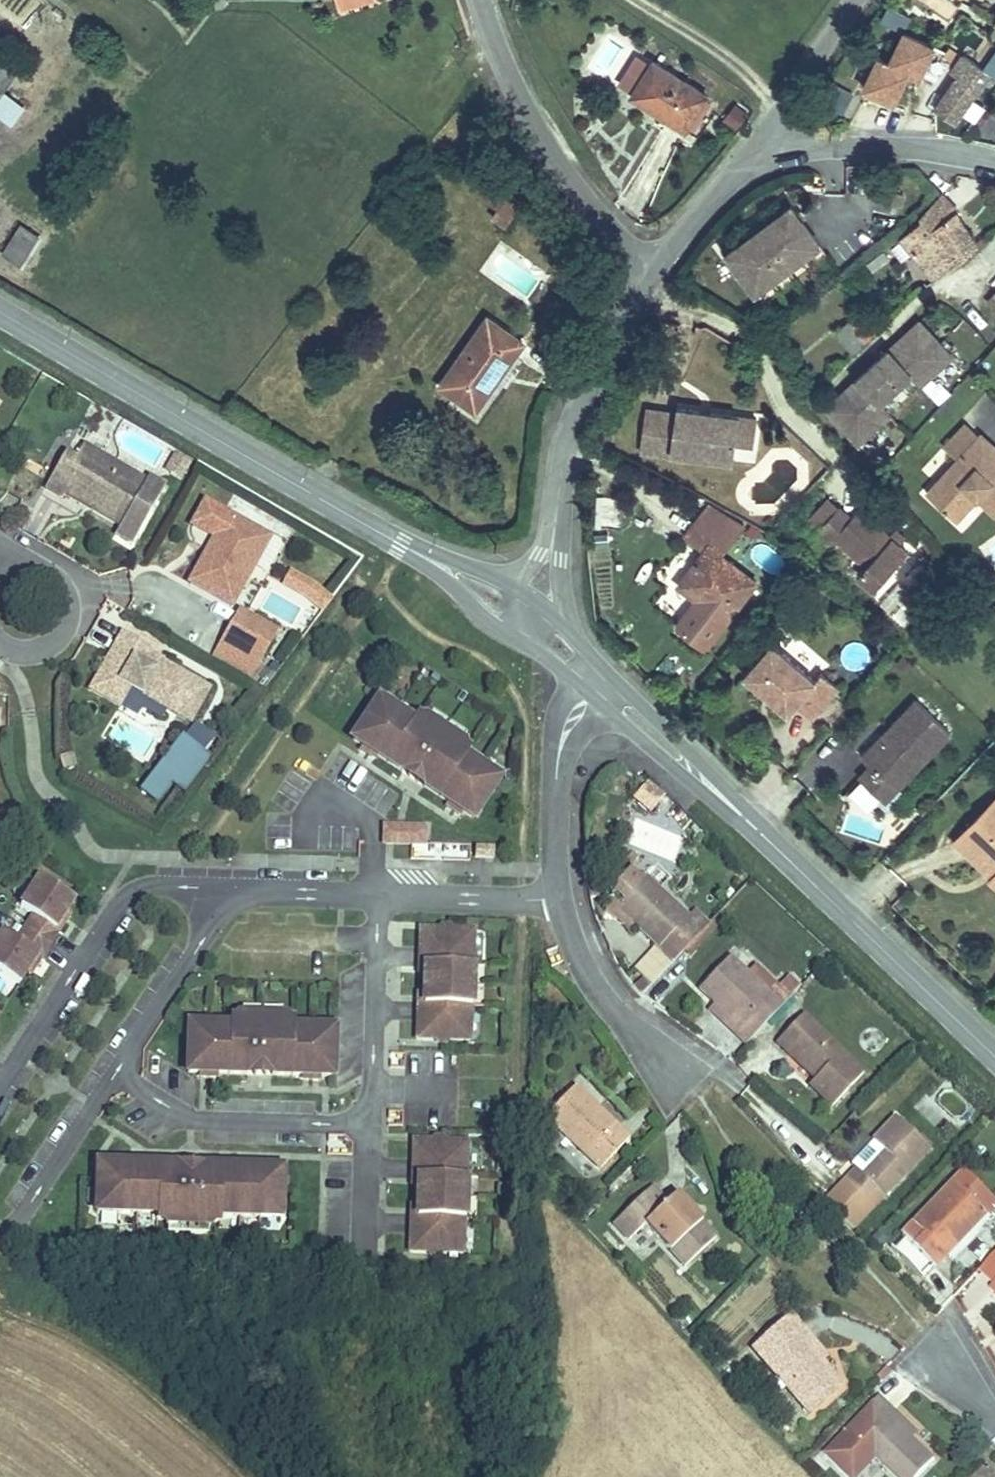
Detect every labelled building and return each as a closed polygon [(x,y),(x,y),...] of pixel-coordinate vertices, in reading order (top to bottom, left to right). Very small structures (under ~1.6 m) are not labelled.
[(314,8),(336,0),(311,0),(314,8)] [(314,8),(318,19),(350,6),(349,3),(348,0),(336,0),(314,8)] [(905,9),(895,0),(891,0),(884,9),(878,4),(868,15),(881,26),(888,18),(893,23),(905,9)] [(966,25),(980,36),(994,15),(994,10),(983,1),(966,25)] [(980,36),(994,48),(994,15),(980,36)] [(962,60),(980,36),(966,25),(948,49),(962,60)] [(994,50),(994,48),(980,36),(962,60),(926,110),(943,121),(961,96),(994,50)] [(961,96),(994,123),(994,50),(961,96)] [(648,77),(621,114),(676,153),(702,116),(648,77)] [(10,97),(0,89),(0,111),(10,97)] [(732,104),(724,120),(741,128),(749,112),(732,104)] [(904,207),(892,217),(909,236),(927,221),(933,216),(920,200),(911,192),(904,207)] [(508,229),(522,202),(507,194),(493,222),(508,229)] [(881,196),(869,195),(867,218),(879,219),(881,196)] [(866,240),(862,243),(883,267),(899,252),(921,279),(959,246),(933,216),(927,221),(909,236),(892,217),(866,240)] [(26,271),(40,236),(14,225),(0,260),(0,261),(26,271)] [(754,232),(748,225),(726,245),(712,258),(690,278),(696,285),(702,291),(723,314),(723,313),(780,261),(781,261),(760,238),(754,232)] [(757,229),(754,232),(760,238),(763,235),(757,229)] [(709,255),(712,258),(726,245),(723,242),(709,255)] [(977,284),(994,299),(994,263),(977,284)] [(994,317),(994,299),(977,284),(963,301),(990,323),(994,317)] [(696,285),(693,288),(699,294),(702,291),(696,285)] [(990,323),(963,301),(956,309),(983,331),(990,323)] [(860,400),(892,373),(901,384),(934,356),(902,320),(806,404),(837,440),(870,412),(860,400)] [(416,408),(421,411),(466,344),(461,341),(416,408)] [(466,344),(421,411),(458,436),(503,368),(466,344)] [(913,505),(944,534),(963,513),(973,502),(994,522),(994,521),(994,468),(969,444),(913,505)] [(682,452),(651,451),(651,494),(683,494),(683,491),(744,492),(744,474),(762,474),(762,447),(682,447),(682,452)] [(167,474),(181,481),(189,465),(175,458),(167,474)] [(37,474),(19,507),(41,519),(44,513),(48,506),(72,519),(68,526),(97,542),(119,500),(67,471),(59,486),(37,474)] [(984,532),(994,522),(973,502),(963,513),(984,532)] [(44,513),(68,526),(72,519),(48,506),(44,513)] [(795,559),(808,570),(812,565),(828,545),(816,535),(795,559)] [(897,587),(836,535),(828,545),(812,565),(844,592),(837,601),(865,625),(897,587)] [(193,537),(174,570),(184,576),(202,542),(193,537)] [(705,537),(678,569),(696,584),(702,577),(715,588),(736,564),(705,537)] [(174,570),(158,600),(206,627),(241,563),(202,542),(184,576),(174,570)] [(667,617),(713,656),(742,623),(710,595),(715,588),(702,577),(696,584),(667,617)] [(211,634),(193,664),(221,680),(239,650),(211,634)] [(91,652),(58,706),(86,723),(96,706),(136,731),(156,699),(127,681),(124,686),(113,679),(116,674),(119,670),(91,652)] [(221,680),(193,664),(186,677),(214,693),(221,680)] [(127,681),(116,674),(113,679),(124,686),(127,681)] [(764,683),(735,714),(777,753),(785,744),(801,760),(829,730),(812,714),(805,721),(764,683)] [(471,746),(417,711),(414,716),(380,694),(354,734),(405,767),(420,743),(441,756),(425,780),(475,813),(501,773),(468,751),(471,746)] [(193,725),(183,739),(209,757),(219,742),(193,725)] [(168,787),(186,797),(208,757),(174,738),(141,797),(157,806),(168,787)] [(425,780),(441,756),(420,743),(405,767),(425,780)] [(848,820),(874,845),(886,832),(879,825),(897,806),(904,813),(940,776),(905,743),(850,800),(859,809),(848,820)] [(647,777),(630,796),(647,810),(663,792),(647,777)] [(424,836),(424,819),(384,818),(384,835),(424,836)] [(496,852),(496,841),(477,841),(476,852),(496,852)] [(951,877),(989,913),(979,924),(994,939),(994,844),(992,848),(985,841),(951,877)] [(469,860),(469,850),(423,846),(422,856),(469,860)] [(657,946),(671,962),(707,925),(692,908),(685,914),(648,874),(617,903),(657,946)] [(30,939),(26,937),(32,928),(39,917),(4,894),(0,901),(0,981),(2,983),(30,939)] [(472,1038),(475,928),(421,927),(421,962),(426,962),(426,972),(426,992),(425,1002),(419,1001),(419,1037),(472,1038)] [(30,939),(35,931),(32,928),(26,937),(30,939)] [(671,962),(657,946),(639,964),(646,972),(653,979),(671,962)] [(740,1024),(748,1033),(778,1004),(788,994),(774,980),(764,990),(730,955),(706,979),(745,1019),(740,1024)] [(646,972),(636,982),(643,989),(653,979),(646,972)] [(281,1016),(282,1004),(241,1003),(241,1015),(281,1016)] [(229,1022),(189,1021),(188,1068),(248,1069),(249,1041),(273,1041),(272,1070),(333,1071),(333,1023),(293,1023),(293,1016),(281,1016),(241,1015),(229,1015),(229,1022)] [(829,1098),(768,1034),(739,1062),(756,1079),(761,1074),(784,1097),(773,1108),(795,1130),(829,1098)] [(273,1041),(249,1041),(248,1069),(272,1070),(273,1041)] [(546,1117),(600,1171),(636,1137),(618,1119),(613,1123),(595,1106),(600,1101),(581,1082),(546,1117)] [(957,1117),(969,1103),(949,1086),(937,1101),(957,1117)] [(861,1164),(851,1174),(831,1193),(826,1189),(817,1197),(835,1216),(845,1207),(852,1215),(899,1170),(866,1136),(850,1152),(856,1159),(861,1164)] [(468,1251),(470,1141),(417,1140),(416,1175),(422,1175),(422,1185),(421,1204),(421,1214),(415,1214),(414,1250),(468,1251)] [(846,1169),(851,1174),(861,1164),(856,1159),(846,1169)] [(146,1181),(66,1179),(65,1227),(124,1228),(124,1235),(136,1235),(176,1236),(188,1236),(188,1230),(249,1231),(250,1184),(170,1182),(169,1211),(145,1210),(146,1181)] [(169,1211),(170,1182),(146,1181),(145,1210),(169,1211)] [(932,1192),(922,1203),(934,1216),(945,1205),(932,1192)] [(615,1198),(605,1208),(621,1224),(631,1214),(615,1198)] [(929,1252),(933,1256),(954,1236),(965,1226),(945,1205),(934,1216),(922,1203),(870,1253),(902,1286),(915,1274),(911,1270),(929,1252)] [(650,1279),(683,1247),(641,1204),(631,1214),(621,1224),(605,1208),(576,1237),(592,1253),(608,1236),(650,1279)] [(976,1264),(990,1278),(994,1273),(994,1272),(981,1258),(976,1264)] [(953,1286),(966,1300),(961,1306),(994,1340),(994,1273),(990,1278),(976,1264),(953,1286)] [(741,1331),(703,1370),(721,1387),(727,1380),(777,1428),(803,1402),(778,1379),(760,1361),(766,1355),(741,1331)] [(785,1372),(766,1355),(760,1361),(778,1379),(785,1372)] [(857,1425),(848,1433),(873,1459),(882,1451),(857,1425)] [(848,1433),(843,1438),(831,1426),(810,1446),(839,1476),(890,1476),(873,1459),(848,1433)]
